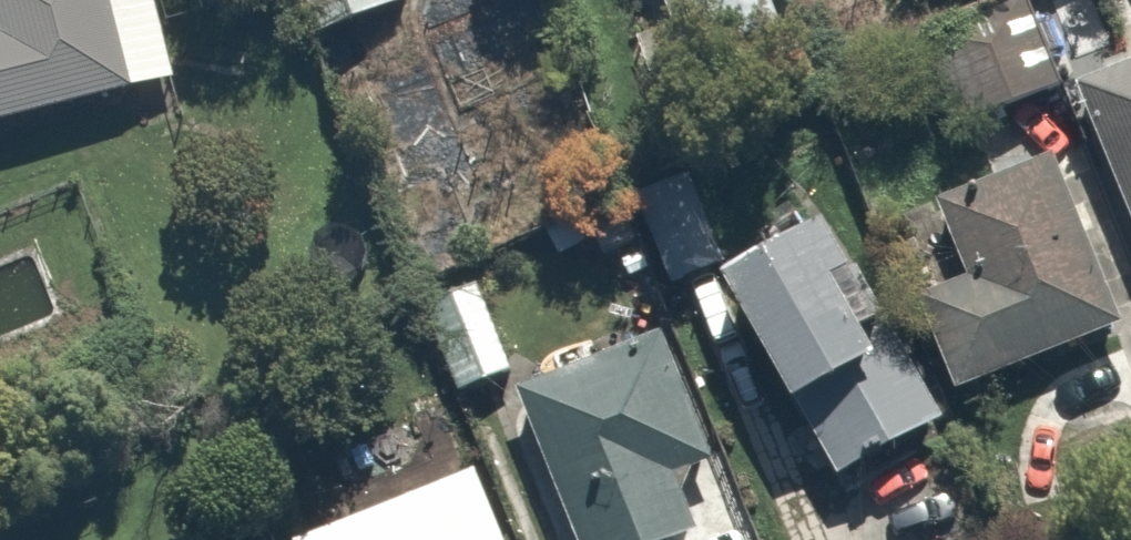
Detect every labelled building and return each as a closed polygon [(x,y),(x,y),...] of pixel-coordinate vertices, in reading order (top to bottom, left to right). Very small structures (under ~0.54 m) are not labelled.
[(144,0),(0,0),(0,120),(164,78),(144,0)] [(294,36),(373,0),(278,0),(294,36)] [(770,0),(639,0),(662,60),(776,15),(770,0)] [(1021,0),(977,0),(900,35),(948,141),(1061,90),(1021,0)] [(1064,72),(1130,254),(1130,48),(1064,72)] [(1109,328),(1042,150),(923,194),(952,272),(895,293),(933,394),(1109,328)] [(927,411),(807,198),(717,249),(678,181),(607,222),(664,322),(703,300),(758,396),(767,391),(815,475),(927,411)] [(506,363),(463,269),(401,298),(444,391),(506,363)] [(652,324),(501,372),(555,539),(675,539),(685,537),(664,473),(696,463),(652,324)] [(465,463),(292,539),(500,539),(465,463)]
